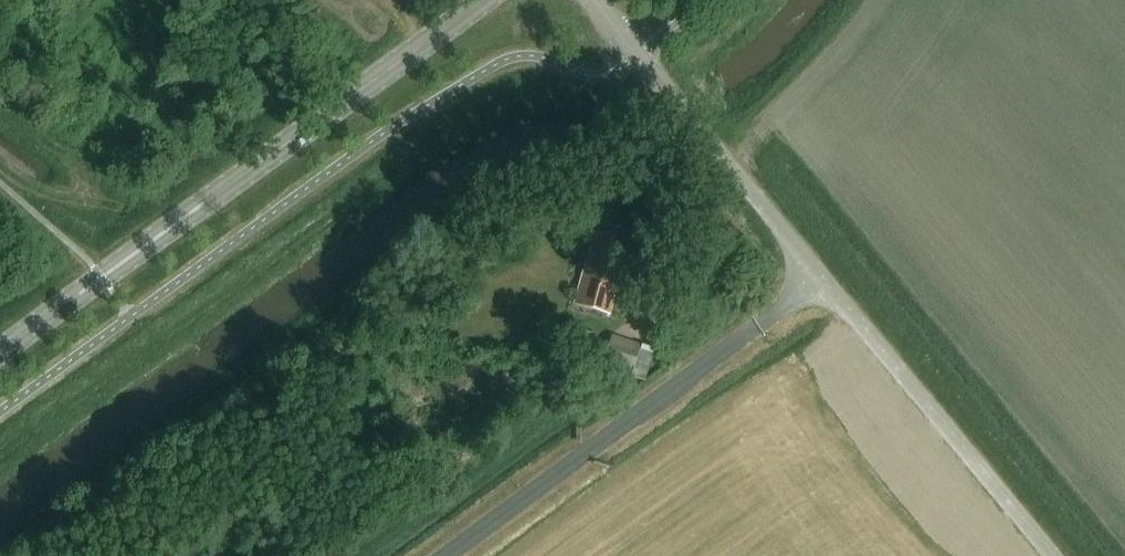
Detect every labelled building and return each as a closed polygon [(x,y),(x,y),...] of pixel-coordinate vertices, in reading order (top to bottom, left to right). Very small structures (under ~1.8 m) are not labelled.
[(616,315),(636,242),(628,240),(630,231),(609,225),(607,234),(599,232),(579,305),(616,315)] [(591,356),(597,336),(575,330),(570,350),(591,356)] [(605,361),(635,371),(643,346),(613,336),(605,361)]
